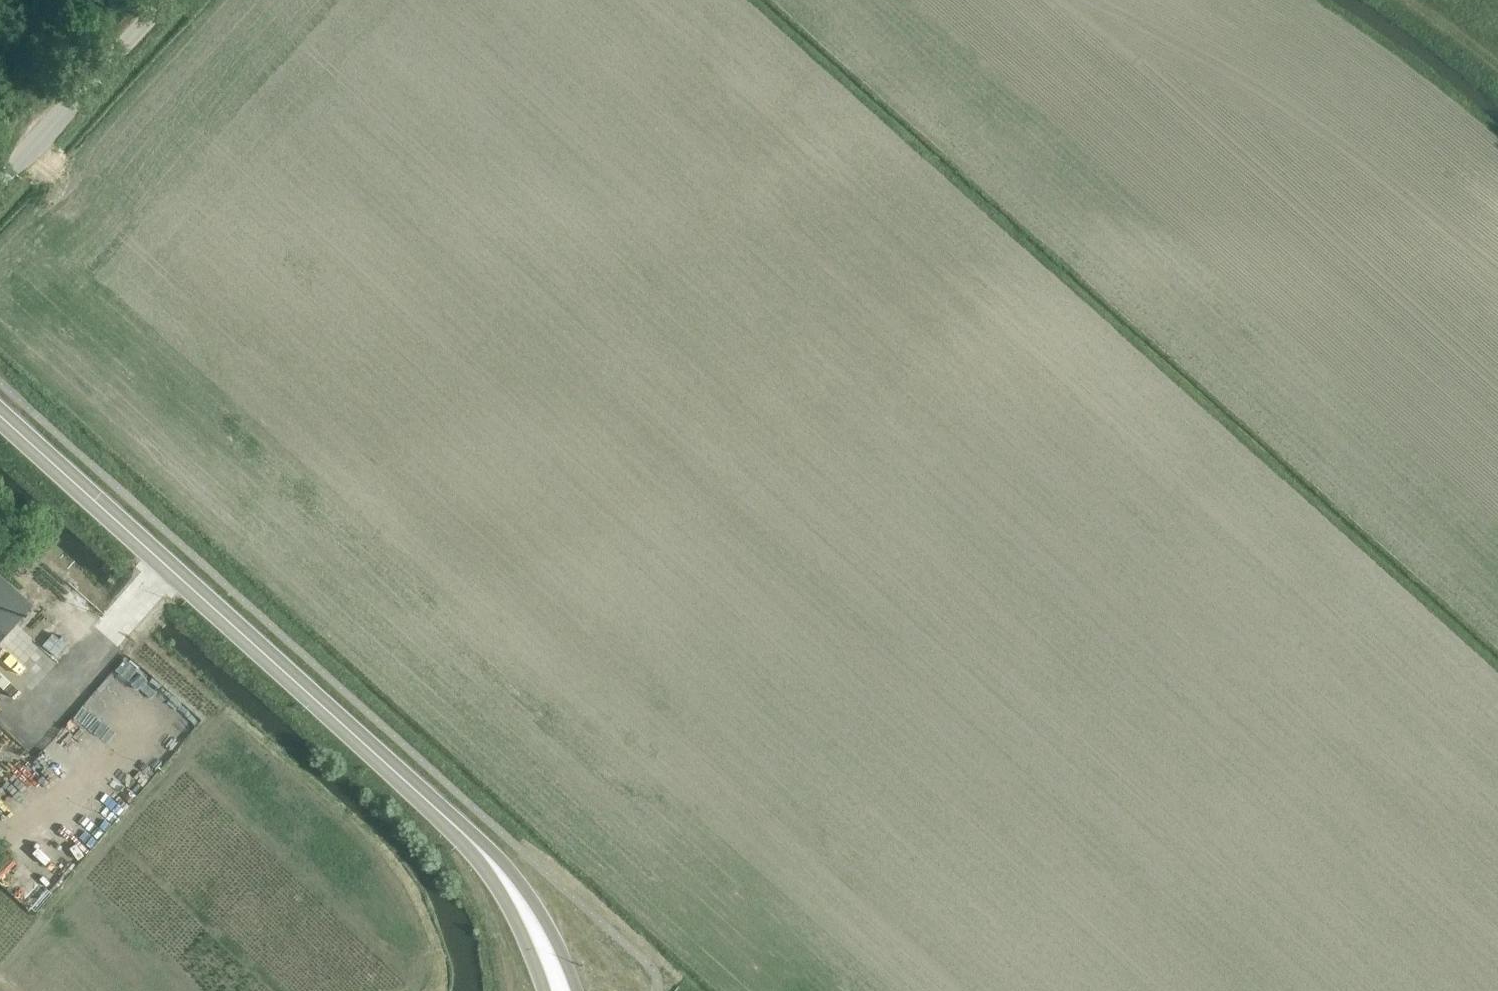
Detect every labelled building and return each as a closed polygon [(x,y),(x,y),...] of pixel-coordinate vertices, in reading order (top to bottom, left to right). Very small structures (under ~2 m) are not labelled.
[(0,572),(0,643),(35,604),(0,572)]
